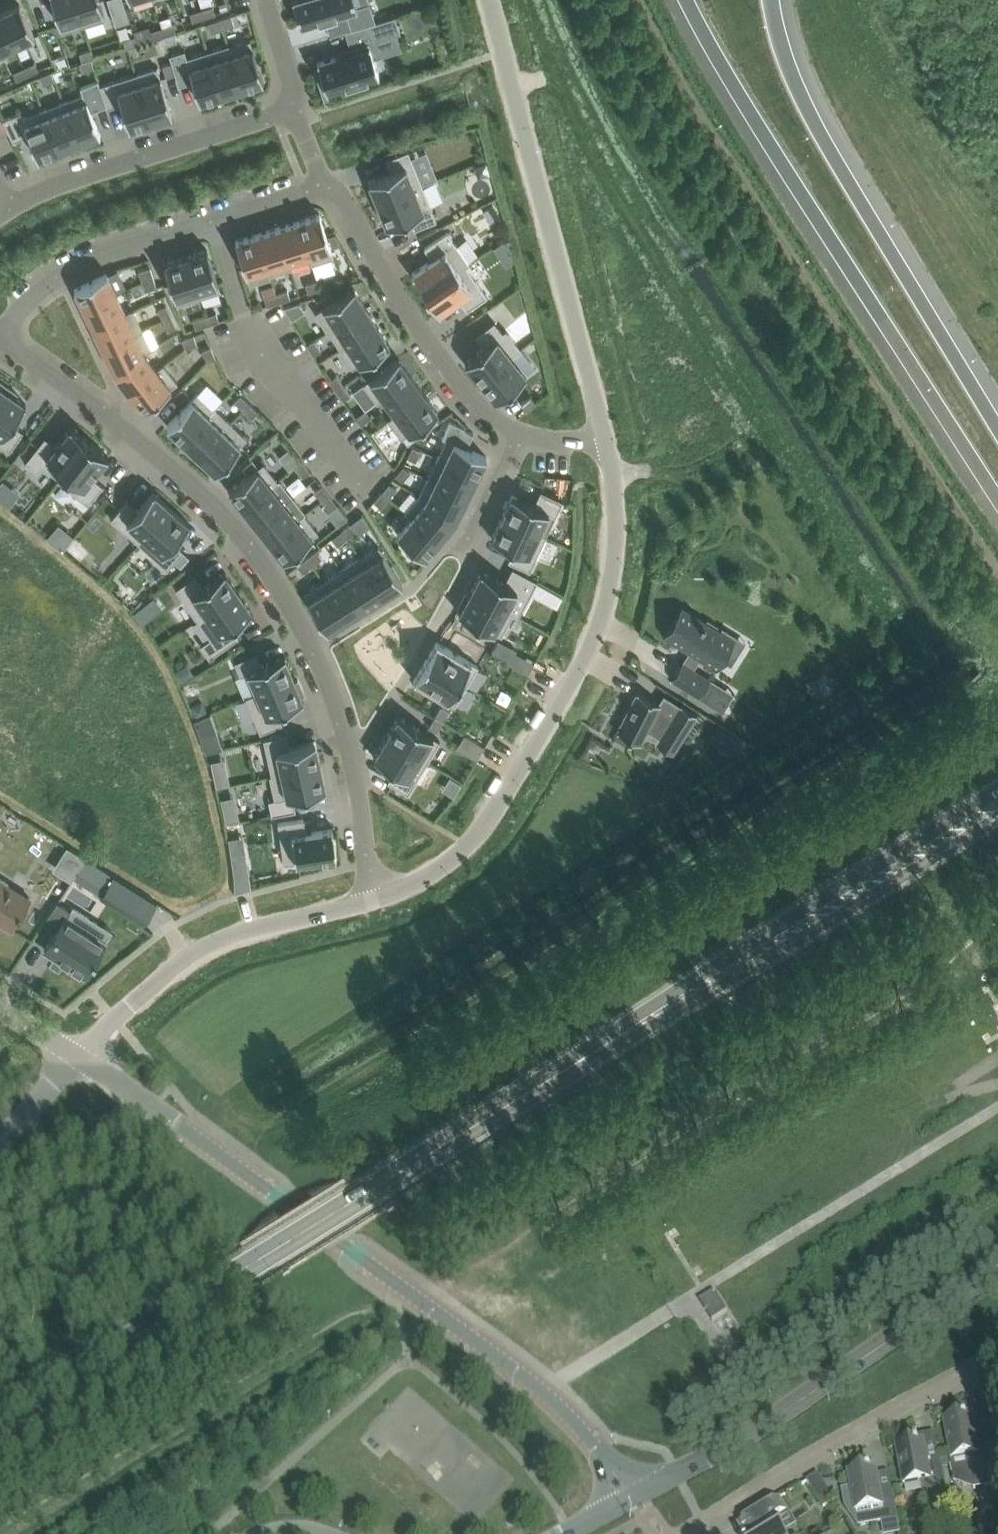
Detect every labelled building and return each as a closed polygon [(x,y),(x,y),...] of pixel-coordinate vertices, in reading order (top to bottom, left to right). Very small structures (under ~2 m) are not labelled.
[(84,25),(76,0),(53,0),(63,32),(84,25)] [(84,25),(106,18),(100,0),(76,0),(84,25)] [(115,24),(130,19),(124,0),(108,0),(115,24)] [(301,24),(346,10),(352,29),(369,24),(376,21),(370,2),(357,5),(356,0),(293,0),(301,24)] [(20,3),(0,12),(0,13),(15,45),(35,36),(20,3)] [(202,8),(205,17),(216,13),(213,5),(202,8)] [(205,17),(202,8),(190,12),(193,21),(205,17)] [(15,45),(0,13),(0,52),(15,45)] [(231,15),(220,18),(223,28),(235,24),(231,15)] [(376,21),(369,24),(374,41),(401,32),(396,15),(376,21)] [(223,28),(220,18),(209,22),(212,32),(223,28)] [(162,26),(165,35),(176,31),(174,23),(162,26)] [(151,30),(154,39),(165,35),(162,26),(151,30)] [(163,36),(166,44),(178,41),(175,32),(163,36)] [(126,47),(138,44),(135,35),(123,39),(126,47)] [(228,44),(242,88),(264,81),(251,39),(230,46),(229,44),(228,44)] [(379,74),(374,58),(370,45),(371,45),(369,41),(351,47),(334,52),(334,54),(336,54),(337,57),(319,62),(319,61),(318,62),(319,66),(315,68),(322,90),(326,89),(327,90),(328,90),(328,89),(345,84),(346,87),(369,80),(368,76),(378,73),(378,74),(379,74)] [(228,44),(208,51),(222,95),(242,88),(228,44)] [(94,57),(92,49),(80,52),(83,61),(92,58),(94,57)] [(185,49),(170,54),(180,85),(194,81),(200,101),(222,95),(208,51),(188,57),(185,49)] [(95,68),(92,58),(83,61),(80,62),(83,71),(95,68)] [(24,66),(28,74),(39,69),(35,61),(24,66)] [(167,76),(176,74),(172,62),(163,65),(167,76)] [(14,71),(17,79),(28,74),(24,66),(14,71)] [(158,67),(136,73),(151,121),(173,114),(158,67)] [(44,84),(55,79),(51,71),(40,75),(44,84)] [(130,128),(151,121),(136,73),(100,85),(107,105),(108,108),(122,103),(130,128)] [(83,93),(63,101),(80,142),(101,134),(92,111),(107,105),(100,85),(99,80),(81,87),(83,93)] [(59,150),(80,142),(63,101),(43,109),(59,150)] [(39,158),(59,150),(43,109),(23,117),(21,112),(3,119),(14,141),(29,134),(39,158)] [(391,172),(369,181),(378,203),(423,185),(409,150),(386,159),(391,172)] [(423,185),(378,203),(387,225),(409,216),(415,229),(437,220),(423,185)] [(309,254),(312,264),(334,257),(320,213),(298,220),(309,254)] [(289,261),(289,260),(309,254),(298,220),(278,226),(289,261)] [(289,261),(278,226),(257,233),(268,267),(267,267),(270,275),(292,268),(289,260),(289,261)] [(432,258),(413,272),(426,292),(469,262),(448,231),(425,247),(432,258)] [(247,274),(267,267),(268,267),(257,233),(236,240),(247,274)] [(327,236),(331,247),(342,244),(336,233),(327,236)] [(207,249),(186,255),(199,297),(221,291),(207,249)] [(199,297),(186,255),(164,262),(178,304),(199,297)] [(469,262),(426,292),(440,312),(460,298),(467,309),(487,296),(466,266),(470,263),(469,262)] [(139,270),(143,282),(154,278),(151,266),(139,270)] [(85,309),(117,293),(108,274),(109,274),(108,273),(75,289),(75,290),(75,289),(85,309)] [(146,293),(158,289),(154,278),(143,282),(146,293)] [(306,283),(309,292),(320,288),(317,280),(306,283)] [(327,331),(366,306),(354,287),(315,312),(327,331)] [(276,293),(279,301),(290,298),(288,289),(276,293)] [(126,313),(126,312),(117,293),(85,309),(94,328),(126,313)] [(279,301),(276,293),(265,296),(267,305),(279,301)] [(324,307),(334,300),(329,293),(319,299),(324,307)] [(158,308),(164,319),(172,315),(167,304),(158,308)] [(378,325),(366,306),(327,331),(328,332),(330,331),(341,348),(378,325)] [(94,328),(103,348),(143,329),(133,309),(126,312),(126,313),(94,328)] [(208,324),(219,320),(216,312),(205,315),(208,324)] [(177,326),(172,315),(164,319),(169,330),(177,326)] [(208,324),(205,315),(193,319),(196,328),(202,326),(208,324)] [(484,347),(465,362),(480,380),(521,348),(506,329),(503,332),(495,321),(476,336),(484,347)] [(353,367),(390,344),(378,325),(341,348),(353,367)] [(153,349),(143,329),(103,348),(114,371),(145,352),(146,353),(153,349)] [(183,338),(185,347),(197,343),(194,334),(183,338)] [(313,354),(321,349),(315,339),(307,344),(313,354)] [(211,346),(203,350),(208,361),(216,357),(211,346)] [(114,371),(129,391),(158,369),(157,368),(146,353),(145,352),(114,371)] [(512,355),(480,380),(495,399),(527,374),(513,356),(512,355)] [(383,397),(412,375),(399,357),(363,383),(377,402),(384,397),(383,397)] [(158,369),(129,391),(143,409),(178,382),(164,363),(157,368),(158,369)] [(330,380),(337,390),(344,384),(337,375),(330,380)] [(425,393),(412,375),(383,397),(384,397),(395,413),(396,414),(425,393)] [(8,387),(0,381),(0,399),(8,387)] [(351,394),(344,384),(337,390),(344,400),(351,394)] [(0,399),(0,444),(10,451),(23,431),(12,423),(26,403),(15,396),(17,393),(8,387),(0,399)] [(174,396),(180,403),(189,394),(182,388),(174,396)] [(167,425),(183,441),(215,407),(215,406),(213,408),(198,393),(167,425)] [(396,414),(395,413),(389,418),(403,437),(438,411),(425,393),(396,414)] [(235,401),(243,409),(250,403),(241,394),(235,401)] [(531,395),(521,403),(527,410),(536,402),(531,395)] [(243,409),(252,418),(258,411),(250,403),(243,409)] [(199,455),(231,422),(215,407),(183,441),(199,455)] [(371,417),(366,409),(356,416),(361,424),(371,417)] [(437,458),(477,477),(487,456),(467,447),(474,433),(465,428),(465,427),(450,420),(442,436),(447,438),(437,458)] [(247,438),(231,422),(199,455),(215,471),(247,438)] [(45,437),(25,462),(37,471),(42,465),(59,478),(58,480),(59,480),(60,479),(90,441),(71,426),(56,445),(45,437)] [(60,479),(59,480),(88,504),(103,485),(93,476),(109,456),(90,441),(60,479)] [(288,447),(278,453),(271,442),(259,449),(272,468),(282,462),(286,468),(297,461),(288,447)] [(421,450),(413,446),(408,457),(416,461),(421,450)] [(437,458),(428,478),(468,497),(477,477),(437,458)] [(243,467),(249,474),(258,467),(252,460),(243,467)] [(310,470),(303,460),(296,466),(303,476),(310,470)] [(229,490),(243,507),(278,480),(264,462),(229,490)] [(403,480),(411,471),(404,465),(396,475),(403,480)] [(278,480),(243,507),(257,524),(285,502),(293,496),(280,479),(280,478),(278,480)] [(457,520),(468,497),(428,478),(419,496),(457,520)] [(390,482),(382,491),(389,497),(397,488),(390,482)] [(322,500),(330,494),(322,485),(315,491),(322,500)] [(513,494),(502,516),(546,536),(547,535),(539,532),(549,512),(556,516),(563,500),(541,490),(535,504),(513,494)] [(127,500),(111,518),(140,543),(172,507),(154,491),(138,509),(127,500)] [(381,507),(389,497),(382,491),(374,501),(381,507)] [(322,500),(330,509),(337,504),(330,494),(322,500)] [(285,502),(257,524),(270,541),(305,514),(307,512),(293,496),(285,502)] [(412,516),(440,540),(457,520),(419,496),(405,512),(411,517),(412,516)] [(172,507),(140,543),(168,568),(174,561),(183,551),(184,550),(174,541),(190,523),(172,507)] [(305,514),(270,541),(284,559),(319,532),(305,514)] [(412,516),(411,517),(398,534),(425,557),(440,540),(412,516)] [(502,516),(492,538),(514,548),(508,561),(530,571),(546,536),(502,516)] [(357,530),(351,523),(342,530),(347,537),(357,530)] [(342,530),(332,538),(338,545),(347,537),(342,530)] [(379,546),(361,557),(360,558),(384,595),(403,583),(379,546)] [(307,557),(313,564),(322,557),(317,550),(307,557)] [(183,551),(174,561),(181,567),(189,557),(183,551)] [(340,568),(341,570),(342,569),(365,607),(384,595),(360,558),(361,557),(360,555),(340,568)] [(313,564),(307,557),(298,565),(303,572),(313,564)] [(482,570),(471,591),(513,614),(514,613),(506,609),(517,590),(529,597),(538,580),(513,567),(505,582),(482,570)] [(341,570),(323,581),(347,618),(365,607),(342,569),(341,570)] [(196,574),(176,588),(197,619),(239,590),(225,571),(204,586),(196,574)] [(347,618),(323,581),(304,593),(328,630),(347,618)] [(239,590),(197,619),(210,638),(201,644),(209,657),(239,637),(231,625),(253,610),(239,590)] [(466,593),(459,607),(462,608),(459,612),(502,635),(513,614),(471,591),(469,595),(466,593)] [(142,606),(134,612),(143,623),(152,616),(143,605),(142,606)] [(672,679),(699,696),(711,678),(694,667),(700,658),(717,669),(723,658),(735,639),(722,631),(722,630),(717,627),(718,625),(708,619),(707,620),(682,605),(663,635),(689,652),(684,661),(683,660),(672,679)] [(188,626),(198,642),(208,636),(197,620),(188,626)] [(483,632),(477,642),(492,652),(498,641),(483,632)] [(437,641),(426,660),(467,685),(479,666),(437,641)] [(467,642),(462,650),(472,656),(477,648),(467,642)] [(257,652),(235,661),(241,675),(248,672),(257,692),(246,696),(246,697),(294,677),(285,656),(286,656),(285,655),(284,655),(263,664),(257,652)] [(426,660),(414,679),(455,704),(467,685),(426,660)] [(186,663),(176,670),(183,681),(194,674),(186,663)] [(294,677),(246,697),(261,732),(283,723),(278,710),(304,699),(303,698),(302,695),(305,693),(299,680),(296,681),(294,677)] [(648,729),(662,737),(666,731),(681,740),(698,714),(681,703),(681,705),(664,694),(659,702),(638,691),(617,731),(629,737),(628,738),(637,743),(637,741),(641,743),(648,729)] [(198,701),(191,704),(196,716),(207,711),(204,703),(198,701)] [(442,705),(435,716),(443,721),(450,710),(442,705)] [(398,716),(386,736),(428,761),(440,740),(398,715),(398,716)] [(435,716),(429,726),(437,731),(443,721),(435,716)] [(718,726),(710,738),(721,744),(718,748),(728,755),(731,751),(734,753),(742,741),(718,726)] [(216,733),(201,738),(206,751),(221,748),(216,733)] [(287,733),(264,738),(272,774),(270,775),(270,776),(272,775),(321,764),(316,741),(290,746),(287,733)] [(374,755),(374,756),(395,769),(388,781),(408,793),(428,761),(386,736),(375,756),(374,755)] [(275,798),(269,799),(272,814),(296,810),(293,795),(326,788),(321,764),(272,775),(270,776),(275,798)] [(229,776),(215,779),(216,785),(230,782),(229,776)] [(304,818),(278,822),(284,863),(300,861),(300,864),(315,862),(315,858),(336,855),(333,828),(306,832),(304,818)] [(247,856),(232,858),(233,870),(248,868),(247,856)] [(86,858),(74,877),(86,884),(98,865),(86,858)] [(157,903),(114,875),(101,895),(145,923),(157,903)] [(22,911),(31,898),(0,878),(0,921),(11,928),(22,911)] [(60,926),(45,948),(57,956),(56,957),(70,966),(68,969),(80,977),(82,974),(85,975),(106,942),(67,916),(71,910),(58,901),(47,918),(60,926)] [(715,1291),(700,1300),(713,1321),(728,1311),(715,1291)] [(997,1484),(993,1459),(989,1439),(977,1442),(972,1415),(967,1416),(963,1417),(962,1417),(959,1415),(951,1417),(949,1420),(945,1420),(951,1453),(949,1455),(953,1475),(971,1472),(972,1476),(983,1474),(986,1486),(997,1484)] [(947,1497),(945,1485),(941,1465),(929,1467),(925,1441),(919,1442),(915,1442),(915,1443),(914,1443),(911,1441),(903,1443),(901,1445),(897,1446),(901,1467),(904,1485),(931,1480),(934,1499),(947,1497)] [(849,1472),(849,1473),(852,1487),(842,1489),(845,1506),(849,1512),(873,1508),(874,1516),(882,1522),(884,1532),(900,1529),(893,1491),(881,1494),(877,1467),(872,1468),(871,1468),(867,1469),(866,1469),(863,1467),(855,1469),(853,1472),(849,1472)] [(819,1473),(807,1481),(824,1508),(836,1501),(830,1490),(819,1473)] [(753,1514),(759,1525),(744,1533),(786,1533),(775,1516),(788,1508),(781,1497),(753,1514)]
